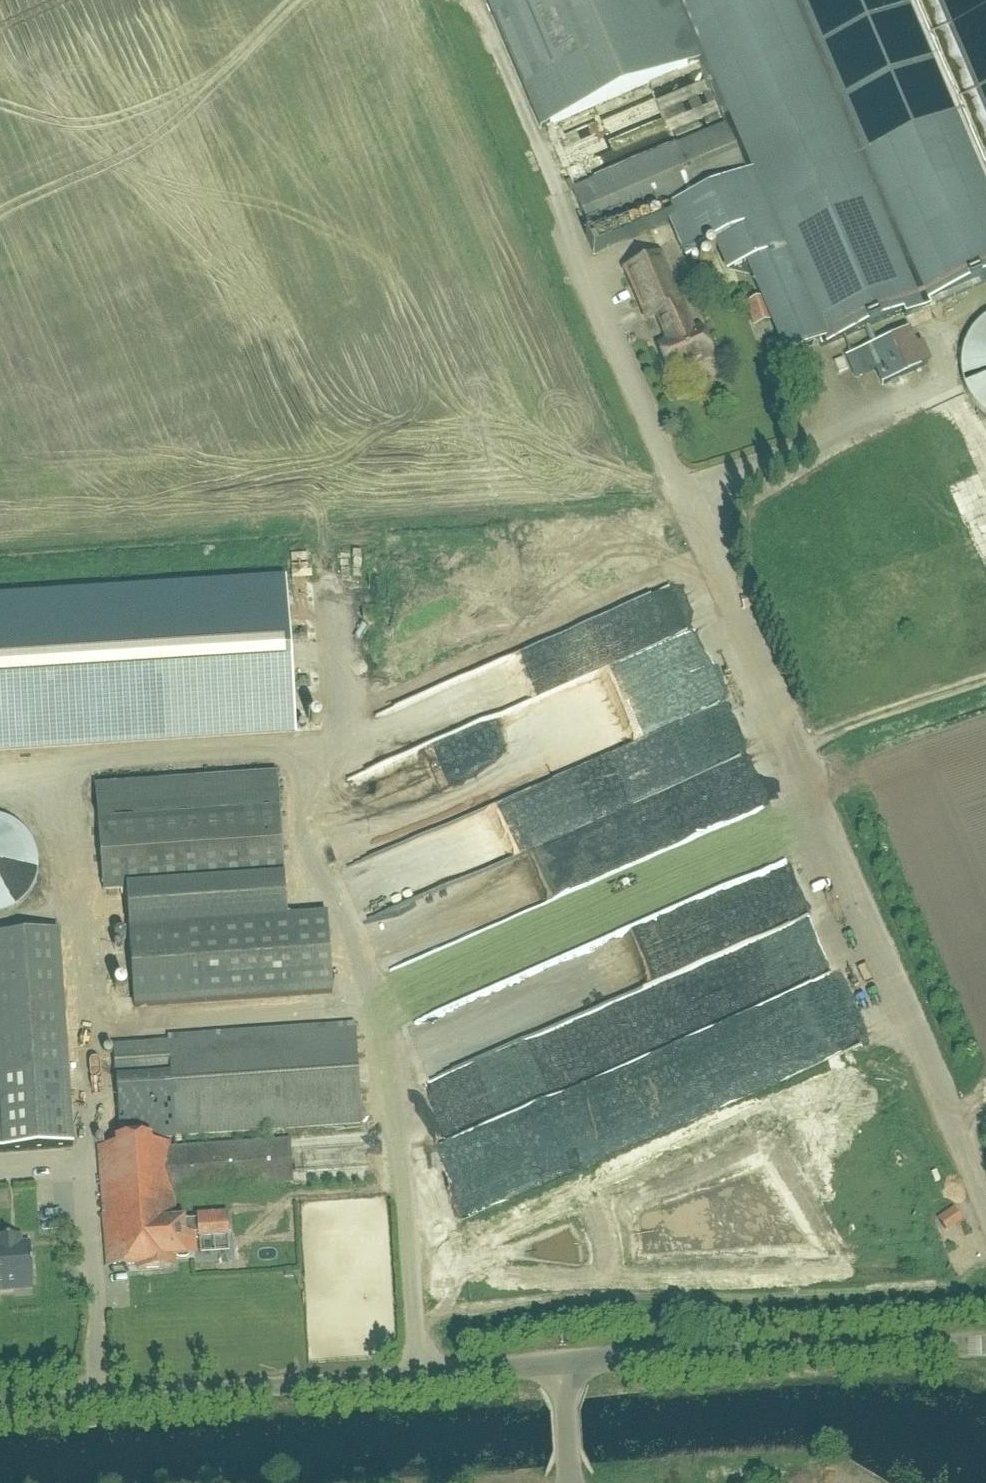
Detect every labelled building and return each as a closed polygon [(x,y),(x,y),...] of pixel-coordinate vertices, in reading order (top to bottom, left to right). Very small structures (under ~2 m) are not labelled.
[(714,243),(727,273),(747,264),(786,357),(824,341),(827,346),(985,278),(985,177),(911,0),(530,0),(531,3),(499,17),(593,238),(669,205),(690,253),(714,243)] [(985,126),(985,0),(933,0),(985,126)] [(675,308),(654,257),(624,270),(645,321),(655,316),(667,343),(659,346),(672,377),(714,358),(702,329),(694,332),(683,305),(675,308)] [(984,320),(980,323),(977,325),(975,329),(972,332),(970,335),(968,339),(966,343),(964,347),(963,351),(962,355),(961,359),(961,361),(961,365),(961,369),(961,373),(962,377),(962,381),(964,385),(965,389),(967,393),(969,397),(971,400),(975,405),(977,408),(980,411),(985,415),(985,416),(985,318),(984,320)] [(910,327),(844,355),(855,380),(875,371),(881,385),(933,363),(924,342),(918,345),(910,327)] [(959,488),(985,551),(985,478),(985,477),(959,488)] [(0,608),(0,754),(299,734),(289,589),(0,608)] [(0,785),(0,933),(352,910),(342,763),(0,785)] [(532,810),(520,812),(523,834),(553,829),(551,817),(558,816),(554,792),(530,796),(532,810)] [(471,846),(471,858),(485,858),(485,836),(442,835),(442,845),(471,846)] [(579,838),(373,917),(408,1008),(465,986),(463,980),(470,977),(473,984),(494,977),(493,976),(525,964),(509,922),(598,887),(579,838)] [(333,996),(328,916),(128,929),(134,1009),(333,996)] [(60,932),(0,936),(0,1150),(73,1146),(60,932)] [(114,1044),(116,1078),(121,1144),(98,1145),(106,1265),(137,1263),(137,1268),(173,1265),(172,1254),(192,1253),(190,1231),(198,1230),(197,1219),(171,1221),(171,1216),(174,1215),(173,1189),(291,1182),(288,1139),(276,1140),(275,1128),(360,1123),(353,1022),(168,1034),(168,1041),(114,1044)] [(455,1178),(482,1166),(476,1151),(448,1164),(455,1178)] [(200,1215),(201,1239),(232,1238),(231,1214),(200,1215)] [(33,1283),(30,1239),(20,1239),(20,1230),(0,1231),(0,1285),(33,1283)]
